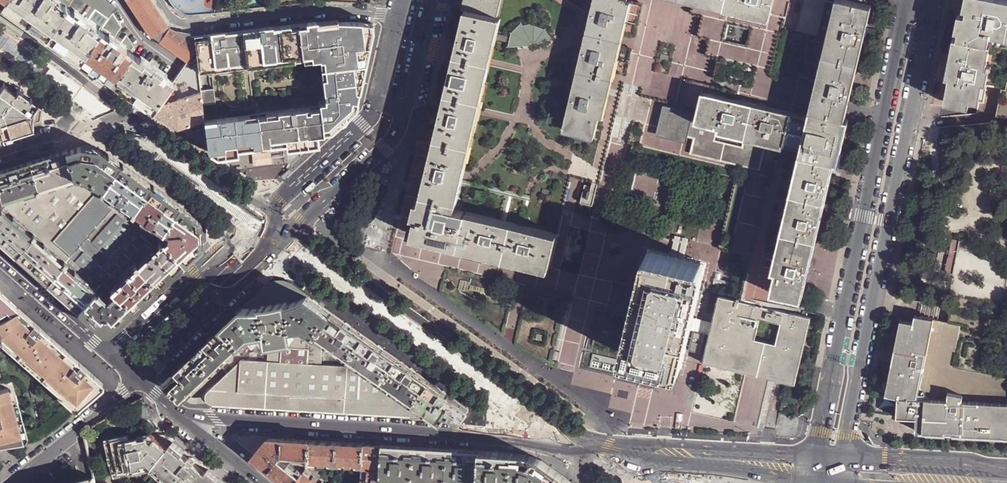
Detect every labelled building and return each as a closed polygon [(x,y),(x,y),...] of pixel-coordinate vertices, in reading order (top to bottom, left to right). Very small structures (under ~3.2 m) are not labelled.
[(80,60),(100,31),(113,13),(117,9),(104,0),(58,0),(57,1),(56,0),(5,0),(2,5),(19,17),(18,17),(29,25),(30,25),(59,45),(59,46),(68,52),(80,60)] [(146,31),(152,36),(187,61),(195,49),(195,46),(192,37),(191,35),(175,31),(168,28),(150,0),(127,0),(146,31)] [(469,0),(462,0),(460,9),(467,10),(469,0)] [(498,17),(502,0),(469,0),(467,10),(498,17)] [(595,133),(603,100),(611,71),(617,47),(620,32),(628,1),(628,0),(594,0),(564,125),(583,130),(595,133)] [(706,55),(718,58),(714,78),(755,88),(772,14),(710,0),(691,0),(688,13),(702,17),(698,37),(709,40),(706,55)] [(772,14),(775,0),(710,0),(772,14)] [(811,116),(804,149),(771,286),(774,287),(803,294),(813,254),(872,4),(856,0),(840,0),(839,4),(831,38),(811,116)] [(797,30),(800,30),(806,0),(804,0),(797,30)] [(827,1),(823,0),(806,0),(800,30),(831,38),(839,4),(827,1)] [(980,100),(979,103),(982,103),(980,113),(996,115),(1006,117),(1006,0),(969,0),(966,14),(962,13),(945,98),(963,103),(965,97),(980,100)] [(644,5),(628,1),(620,32),(636,36),(644,5)] [(498,17),(467,10),(458,46),(455,60),(439,126),(433,152),(425,187),(416,225),(414,232),(423,234),(544,263),(551,265),(558,233),(542,229),(519,223),(502,219),(453,208),(460,178),(476,110),(488,61),(493,40),(494,33),(498,17)] [(113,13),(100,31),(108,36),(109,34),(115,38),(122,27),(113,13)] [(195,49),(197,68),(289,58),(289,61),(298,60),(298,57),(305,56),(305,55),(315,54),(320,103),(314,104),(314,108),(203,120),(207,149),(210,151),(318,140),(355,108),(373,28),(351,24),(316,28),(316,24),(192,37),(195,46),(195,49)] [(535,42),(537,43),(549,39),(543,32),(535,28),(535,26),(524,28),(523,26),(514,34),(511,33),(510,36),(509,43),(508,46),(522,46),(529,46),(529,44),(532,42),(535,42)] [(100,31),(80,60),(92,69),(98,74),(98,73),(111,82),(131,53),(124,48),(117,43),(118,43),(114,40),(114,41),(107,36),(108,36),(100,31)] [(494,33),(493,40),(509,43),(510,36),(494,33)] [(108,36),(107,36),(114,41),(114,40),(118,43),(117,43),(124,48),(126,46),(121,42),(115,38),(109,34),(108,36)] [(124,48),(131,53),(134,48),(126,35),(121,42),(126,46),(124,48)] [(633,51),(617,47),(611,71),(627,75),(633,51)] [(197,68),(195,49),(187,61),(173,82),(155,105),(200,91),(197,68)] [(131,53),(111,82),(118,87),(119,86),(132,95),(131,96),(137,100),(138,99),(152,109),(153,106),(155,105),(173,82),(157,71),(148,64),(131,53)] [(150,62),(148,64),(157,71),(159,68),(150,62)] [(39,121),(41,109),(0,80),(0,134),(39,121)] [(688,80),(681,108),(694,111),(688,137),(774,156),(751,257),(749,262),(748,267),(745,280),(771,286),(804,149),(697,124),(705,92),(730,98),(732,90),(688,80)] [(203,119),(200,91),(155,105),(153,106),(152,109),(151,110),(177,128),(203,119)] [(730,98),(705,92),(697,124),(804,149),(811,116),(730,98)] [(620,105),(603,100),(595,133),(583,130),(581,140),(601,145),(610,147),(612,138),(620,105)] [(658,130),(688,137),(694,111),(681,108),(664,105),(658,130)] [(203,119),(177,128),(207,149),(203,120),(203,119)] [(658,130),(634,124),(632,129),(629,143),(633,144),(750,171),(732,249),(742,251),(741,254),(739,261),(744,262),(744,260),(745,255),(751,257),(774,156),(688,137),(658,130)] [(601,145),(581,140),(574,167),(595,172),(601,145)] [(732,249),(750,171),(633,144),(631,156),(736,180),(720,249),(741,254),(742,251),(732,249)] [(601,145),(595,172),(574,167),(572,176),(594,181),(601,183),(610,147),(601,145)] [(65,150),(73,176),(73,174),(89,177),(89,178),(102,187),(119,163),(98,148),(79,146),(65,150)] [(65,150),(29,162),(37,187),(73,176),(65,150)] [(0,171),(0,194),(2,199),(37,187),(29,162),(0,171)] [(119,163),(102,187),(119,200),(132,209),(149,185),(119,163)] [(542,229),(558,233),(572,176),(574,167),(557,163),(542,229)] [(63,261),(119,200),(102,187),(89,178),(89,177),(73,174),(73,176),(37,187),(2,199),(0,199),(0,209),(1,207),(32,235),(63,261)] [(149,185),(132,209),(160,229),(161,228),(178,205),(174,202),(164,195),(159,191),(149,185)] [(119,200),(63,261),(94,289),(104,298),(106,298),(113,291),(110,287),(136,264),(161,240),(167,235),(166,231),(161,228),(160,229),(132,209),(119,200)] [(178,205),(161,228),(166,231),(167,235),(161,240),(182,262),(201,244),(199,242),(197,222),(199,219),(178,205)] [(3,242),(11,233),(19,240),(11,249),(16,253),(32,235),(1,207),(0,209),(0,239),(3,242)] [(197,222),(199,242),(201,244),(206,240),(205,224),(199,219),(197,222)] [(542,271),(422,242),(423,234),(414,232),(411,244),(548,277),(551,265),(544,263),(542,271)] [(3,242),(11,249),(19,240),(11,233),(3,242)] [(423,234),(422,242),(542,271),(544,263),(423,234)] [(46,280),(63,261),(32,235),(16,253),(46,280)] [(161,240),(136,264),(156,286),(182,262),(161,240)] [(674,240),(671,256),(688,260),(692,244),(674,240)] [(671,256),(649,250),(638,296),(631,295),(612,290),(609,304),(628,308),(635,310),(624,354),(657,362),(666,364),(682,368),(693,321),(695,310),(706,264),(688,260),(671,256)] [(956,256),(950,254),(949,254),(948,256),(946,263),(945,269),(953,271),(956,256)] [(94,289),(63,261),(46,280),(77,308),(94,289)] [(156,286),(136,264),(110,287),(113,291),(131,310),(156,286)] [(243,306),(245,307),(254,308),(263,307),(263,304),(264,304),(264,305),(276,304),(287,301),(287,300),(288,300),(288,302),(298,300),(308,297),(310,297),(311,296),(288,281),(282,279),(276,279),(271,281),(266,285),(243,306)] [(771,286),(745,280),(745,282),(741,299),(769,306),(774,287),(771,286)] [(614,282),(612,290),(631,295),(633,287),(614,282)] [(803,294),(774,287),(769,306),(799,313),(803,294)] [(131,310),(113,291),(106,298),(104,298),(94,289),(77,308),(99,327),(103,329),(108,329),(111,328),(131,310)] [(0,291),(0,320),(17,309),(19,309),(0,291)] [(773,378),(797,383),(812,316),(799,313),(769,306),(741,299),(721,295),(716,315),(714,326),(705,362),(773,378)] [(245,307),(225,325),(241,344),(252,334),(267,331),(268,343),(269,343),(294,339),(292,327),(306,325),(318,334),(333,314),(310,297),(308,297),(298,300),(288,302),(288,300),(287,300),(287,301),(276,304),(264,305),(264,304),(263,304),(263,307),(254,308),(245,307)] [(626,316),(628,308),(609,304),(607,311),(626,316)] [(1,444),(39,438),(59,422),(67,416),(100,388),(100,381),(19,309),(17,309),(0,320),(0,444),(1,444)] [(695,310),(693,321),(714,326),(716,315),(695,310)] [(362,365),(437,419),(462,420),(469,411),(333,314),(318,334),(324,338),(362,365)] [(920,314),(918,322),(913,321),(908,320),(894,389),(909,392),(908,400),(909,404),(912,407),(916,409),(918,409),(950,412),(949,418),(954,418),(954,424),(1006,427),(1006,402),(962,399),(962,393),(947,390),(947,398),(918,396),(933,317),(920,314)] [(908,320),(900,318),(886,392),(898,395),(897,414),(916,416),(916,430),(1006,435),(1006,427),(954,424),(954,418),(949,418),(950,412),(918,409),(916,409),(912,407),(909,404),(908,400),(909,392),(894,389),(908,320)] [(225,325),(166,380),(183,397),(219,364),(241,344),(225,325)] [(210,403),(214,404),(437,419),(362,365),(323,363),(324,338),(318,334),(306,325),(292,327),(294,339),(269,343),(269,361),(242,360),(227,374),(208,391),(207,393),(206,397),(207,400),(210,403)] [(241,344),(219,364),(227,374),(242,360),(269,361),(269,343),(268,343),(267,331),(252,334),(241,344)] [(362,365),(324,338),(323,363),(362,365)] [(657,362),(654,371),(664,373),(666,364),(657,362)] [(168,482),(218,482),(221,479),(209,469),(206,473),(195,464),(197,462),(191,457),(189,459),(184,454),(187,451),(170,438),(155,436),(153,439),(152,438),(135,442),(135,440),(128,442),(122,437),(105,441),(113,478),(151,470),(168,482)] [(288,482),(294,482),(304,471),(299,467),(297,469),(290,463),(292,460),(296,456),(304,456),(311,457),(311,440),(288,439),(269,437),(254,456),(288,482)] [(323,441),(311,440),(311,457),(311,460),(320,461),(320,462),(327,463),(327,461),(337,462),(338,442),(323,441)] [(349,443),(338,442),(337,462),(346,462),(347,464),(353,465),(353,463),(364,463),(365,444),(349,443)] [(381,476),(382,454),(383,445),(370,444),(365,444),(364,463),(364,467),(369,467),(368,478),(363,477),(363,482),(380,482),(381,476)] [(392,454),(382,454),(381,476),(478,482),(480,451),(452,449),(392,445),(392,454)] [(392,445),(383,445),(382,454),(392,454),(392,445)] [(480,451),(478,482),(488,482),(517,482),(513,453),(480,451)] [(513,453),(517,482),(549,482),(558,471),(549,464),(541,458),(537,456),(529,454),(522,453),(513,453)] [(297,469),(299,467),(292,460),(290,463),(297,469)] [(294,482),(320,482),(318,482),(313,477),(311,475),(308,473),(304,471),(294,482)] [(558,471),(549,482),(575,482),(558,471)]
